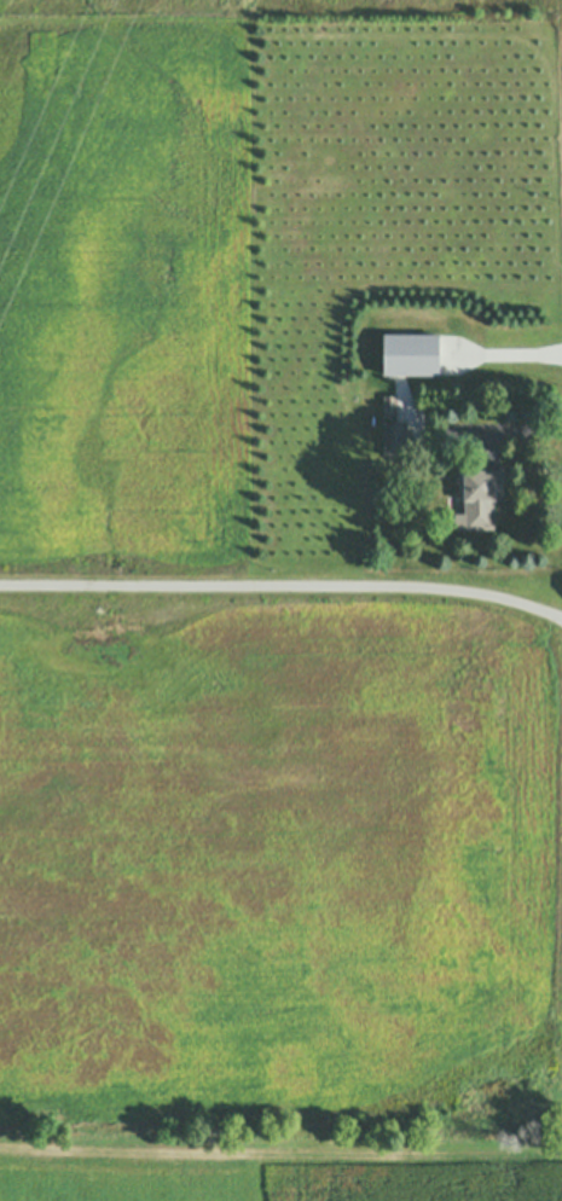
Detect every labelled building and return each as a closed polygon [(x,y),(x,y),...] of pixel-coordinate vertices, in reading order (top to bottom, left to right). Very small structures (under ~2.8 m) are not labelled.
[(441,335),(441,373),(387,375),(387,336),(441,335)] [(387,396),(396,396),(396,417),(387,417),(387,396)] [(407,424),(407,454),(387,454),(386,424),(407,424)] [(499,475),(499,498),(493,498),(493,529),(469,529),(458,529),(458,516),(469,516),(469,475),(499,475)]
